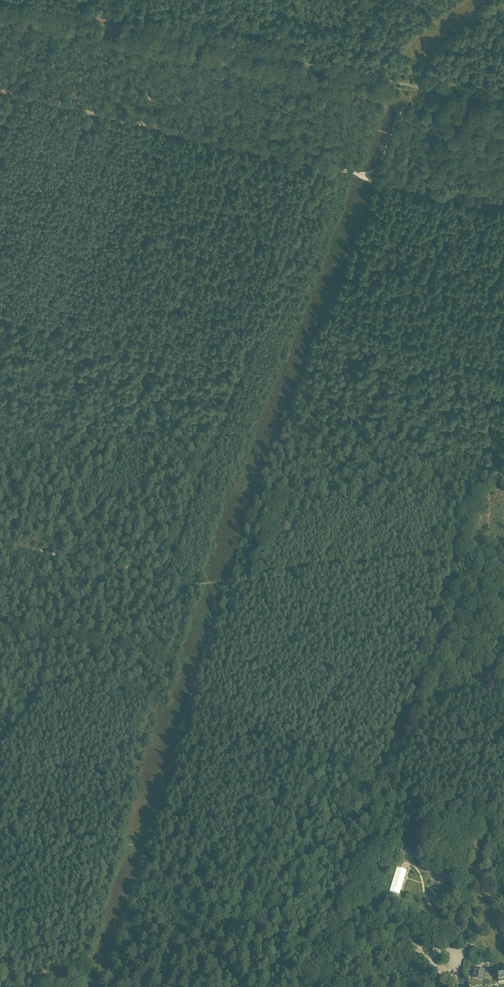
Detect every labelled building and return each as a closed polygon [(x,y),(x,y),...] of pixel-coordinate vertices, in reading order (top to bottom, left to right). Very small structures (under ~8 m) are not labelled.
[(402,846),(400,853),(412,856),(414,850),(411,849),(412,846),(409,846),(408,848),(402,846)] [(399,894),(407,870),(397,867),(390,891),(399,894)] [(482,979),(484,973),(484,971),(474,969),(472,977),(482,979)]
